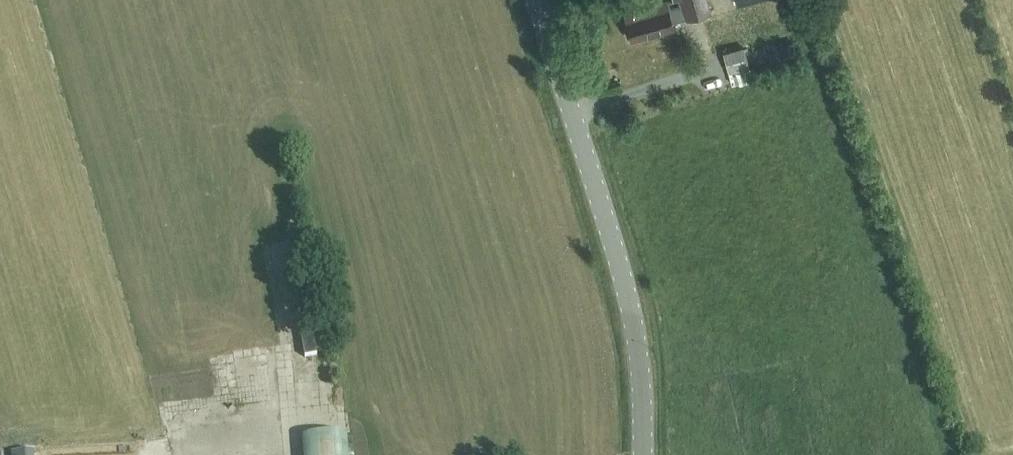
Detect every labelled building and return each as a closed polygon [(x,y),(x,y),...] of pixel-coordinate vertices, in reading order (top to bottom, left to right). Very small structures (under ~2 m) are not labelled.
[(674,27),(672,20),(710,9),(707,0),(667,0),(666,0),(660,0),(622,11),(630,40),(674,27)] [(722,51),(728,72),(731,84),(752,79),(749,66),(743,45),(722,51)] [(226,351),(232,378),(247,375),(242,348),(226,351)]
